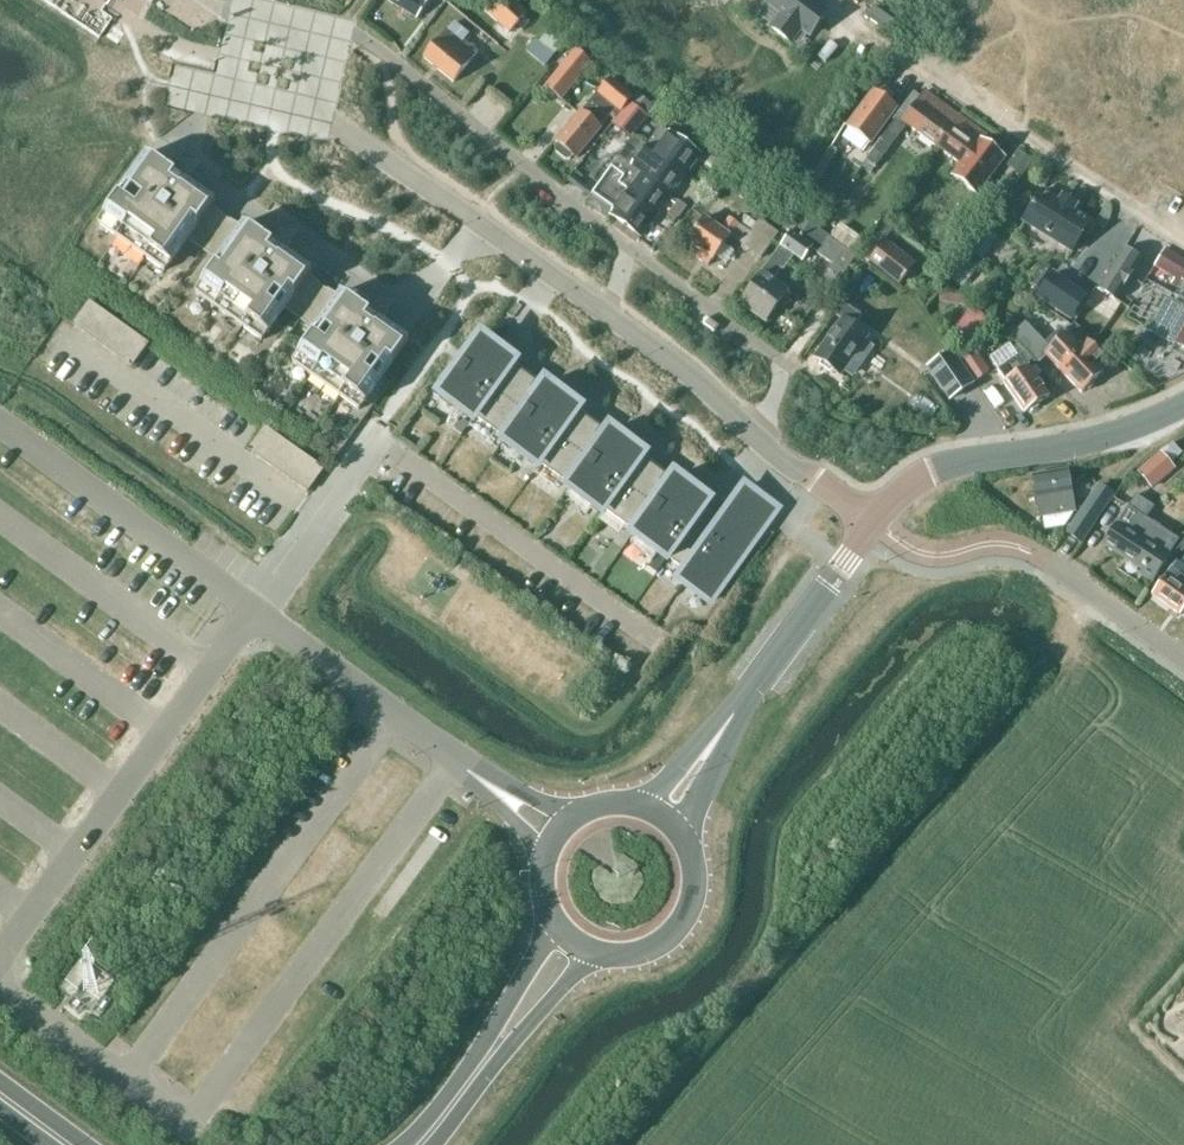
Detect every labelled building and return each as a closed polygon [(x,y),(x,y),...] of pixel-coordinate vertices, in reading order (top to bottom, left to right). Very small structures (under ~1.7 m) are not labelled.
[(390,1),(417,18),(428,0),(390,0),(390,1)] [(484,9),(509,34),(528,14),(513,0),(492,0),(484,9)] [(767,3),(782,15),(772,28),(792,43),(802,30),(810,36),(828,12),(811,0),(769,0),(767,3)] [(875,8),(868,18),(887,31),(891,26),(894,21),(878,10),(875,8)] [(454,81),(478,52),(449,28),(440,38),(425,57),(454,81)] [(537,39),(527,51),(546,66),(563,44),(548,32),(541,42),(537,39)] [(577,50),(546,88),(561,99),(591,62),(577,50)] [(577,156),(601,127),(610,116),(614,120),(629,102),(633,96),(611,78),(597,95),(593,99),(582,112),(555,146),(555,153),(564,160),(571,160),(575,155),(577,156)] [(848,129),(841,138),(863,154),(869,145),(875,136),(896,107),(889,103),(895,95),(884,87),(880,84),(874,92),(854,120),(848,129)] [(908,125),(936,146),(958,116),(925,92),(921,97),(914,92),(894,119),(895,120),(866,161),(876,167),(908,125)] [(614,120),(611,124),(630,139),(648,116),(629,101),(614,120)] [(991,140),(958,116),(936,146),(962,164),(953,176),(978,195),(1004,158),(987,146),(991,140)] [(620,159),(594,197),(614,212),(612,214),(621,220),(642,235),(653,220),(700,155),(660,126),(646,146),(633,137),(618,158),(620,159)] [(1009,163),(1025,174),(1033,161),(1017,151),(1009,163)] [(269,334),(270,333),(268,332),(285,308),(316,331),(299,354),(298,353),(297,354),(298,355),(293,363),(359,410),(364,403),(366,404),(367,403),(365,402),(385,374),(409,340),(408,339),(407,341),(381,322),(388,312),(376,304),(369,314),(340,293),(340,294),(341,295),(338,294),(333,292),(328,289),(327,290),(320,285),(321,284),(313,277),(310,273),(312,270),(311,269),(310,271),(284,253),(291,243),(279,235),(272,244),(243,223),(242,225),(244,226),(234,221),(231,219),(230,220),(223,215),(223,214),(220,211),(213,204),(215,201),(214,200),(212,201),(186,183),(193,173),(182,165),(175,175),(146,154),(145,155),(147,156),(99,223),(165,271),(170,263),(172,264),(173,263),(171,262),(188,239),(219,261),(202,284),(200,283),(199,284),(201,286),(196,293),(262,340),(267,333),(269,334)] [(1043,191),(1024,220),(1023,222),(1072,252),(1091,221),(1075,210),(1077,206),(1063,197),(1060,201),(1043,191)] [(793,232),(813,246),(812,247),(819,252),(828,238),(829,239),(830,237),(797,213),(786,227),(793,232)] [(745,215),(741,220),(738,224),(730,218),(722,230),(704,217),(687,241),(702,251),(696,259),(708,267),(730,235),(761,258),(779,233),(760,220),(758,223),(745,215)] [(840,224),(830,239),(850,253),(860,238),(840,224)] [(869,264),(870,263),(868,262),(884,241),(895,228),(890,224),(884,224),(859,255),(869,264)] [(803,260),(812,247),(813,246),(793,232),(740,303),(767,323),(790,292),(774,280),(782,268),(785,270),(796,255),(803,260)] [(855,257),(829,239),(828,238),(819,252),(833,263),(829,269),(841,278),(855,257)] [(916,265),(884,241),(868,262),(870,263),(899,286),(916,265)] [(1165,249),(1156,267),(1183,284),(1183,259),(1165,249)] [(1126,250),(1099,290),(1118,301),(1145,263),(1126,250)] [(975,266),(961,255),(946,275),(960,286),(975,266)] [(1070,319),(1086,295),(1054,273),(1038,296),(1070,319)] [(1177,302),(1168,298),(1150,331),(1169,341),(1170,340),(1183,348),(1183,289),(1177,302)] [(90,301),(74,324),(86,332),(102,310),(90,301)] [(842,320),(816,357),(840,375),(843,371),(848,374),(855,375),(871,352),(869,345),(864,342),(868,336),(855,327),(863,316),(843,303),(835,315),(842,320)] [(988,318),(975,307),(956,328),(977,347),(995,327),(987,321),(988,318)] [(86,332),(97,340),(113,318),(102,310),(86,332)] [(97,340),(103,345),(109,349),(125,326),(113,318),(97,340)] [(1039,362),(1047,354),(1082,393),(1087,389),(1090,389),(1095,384),(1094,381),(1104,372),(1096,363),(1103,357),(1087,341),(1081,348),(1063,328),(1046,344),(1026,323),(1013,335),(1039,362)] [(136,335),(125,326),(109,349),(120,357),(136,335)] [(132,365),(148,343),(136,335),(120,357),(132,365)] [(596,437),(601,430),(578,413),(580,408),(545,383),(537,394),(532,390),(537,383),(513,366),(516,362),(481,337),(439,396),(473,421),(475,418),(505,439),(503,442),(538,467),(540,465),(570,486),(568,489),(602,514),(605,511),(634,533),(632,535),(667,561),(669,558),(691,573),(684,583),(711,602),(764,527),(776,509),(745,486),(732,505),(738,510),(733,517),(732,517),(726,513),(723,517),(707,505),(710,501),(675,476),(667,487),(661,483),(666,476),(642,459),(645,455),(610,430),(602,441),(596,437)] [(1010,344),(992,357),(999,369),(998,370),(1006,381),(1004,382),(1025,412),(1029,409),(1032,410),(1040,405),(1040,403),(1050,395),(1029,366),(1028,367),(1019,355),(1018,356),(1010,344)] [(975,348),(960,359),(976,382),(991,372),(975,348)] [(975,382),(954,351),(930,367),(951,399),(975,382)] [(265,427),(250,449),(261,458),(277,436),(265,427)] [(289,444),(277,436),(261,458),(273,466),(289,444)] [(300,452),(289,444),(273,466),(285,474),(300,452)] [(300,452),(285,474),(296,482),(312,460),(300,452)] [(1161,455),(1141,473),(1154,488),(1174,470),(1161,455)] [(324,469),(312,460),(296,482),(308,491),(324,469)] [(1068,471),(1033,477),(1040,518),(1044,517),(1046,528),(1066,525),(1075,511),(1068,471)] [(1100,487),(1069,534),(1082,544),(1114,497),(1100,487)] [(1118,522),(1105,543),(1125,557),(1125,556),(1145,569),(1142,574),(1152,581),(1167,559),(1179,541),(1146,520),(1155,507),(1137,495),(1128,509),(1128,508),(1119,523),(1118,522)] [(1153,595),(1180,614),(1183,611),(1183,612),(1183,556),(1179,563),(1178,562),(1169,574),(1168,574),(1153,595)]
